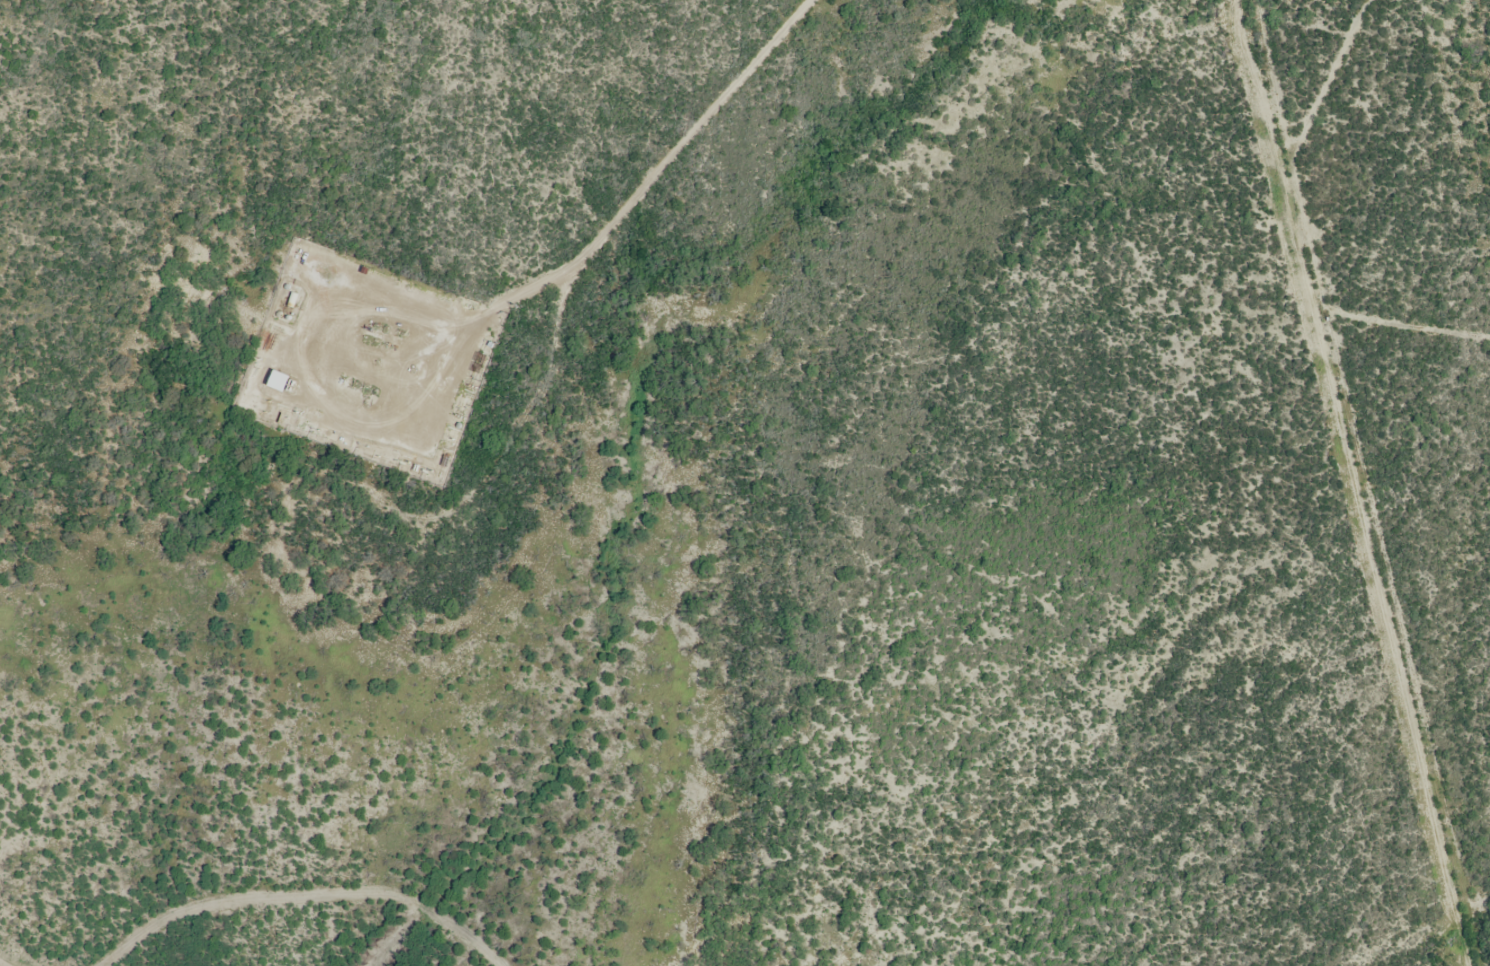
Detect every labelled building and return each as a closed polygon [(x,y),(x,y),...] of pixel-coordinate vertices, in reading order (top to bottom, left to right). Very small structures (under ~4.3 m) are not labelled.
[(285,392),(292,376),(277,369),(270,385),(285,392)]
